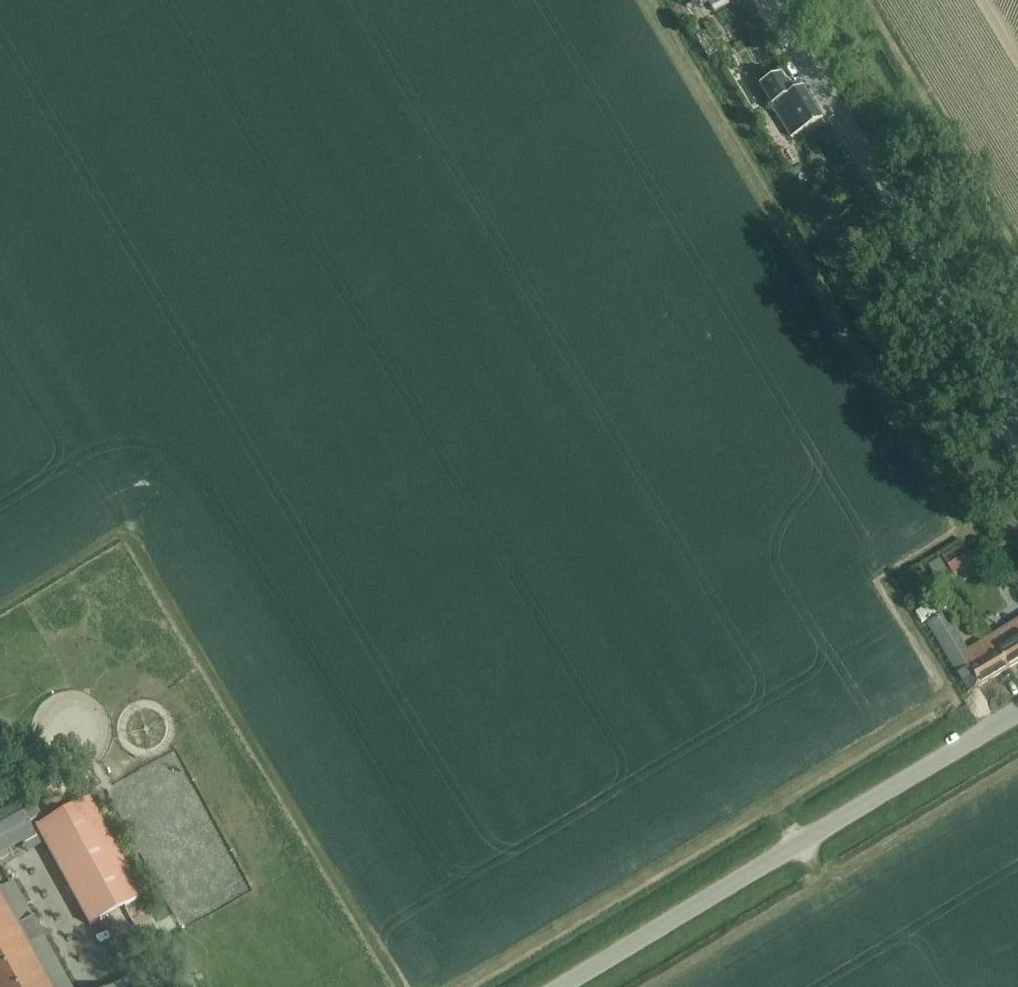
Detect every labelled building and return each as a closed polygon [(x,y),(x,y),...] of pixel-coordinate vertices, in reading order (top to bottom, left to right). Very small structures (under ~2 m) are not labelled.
[(699,8),(707,3),(714,13),(730,3),(728,0),(695,0),(699,8)] [(761,88),(791,140),(822,122),(803,89),(793,95),(781,76),(761,88)] [(829,153),(838,147),(830,135),(821,141),(829,153)] [(821,155),(811,161),(820,176),(830,170),(821,155)] [(937,582),(947,576),(948,578),(949,577),(960,593),(966,589),(955,574),(971,563),(958,544),(936,559),(937,561),(927,567),(937,582)] [(912,576),(904,588),(916,596),(924,585),(912,576)] [(946,615),(927,626),(958,676),(962,682),(963,684),(970,695),(980,689),(1008,671),(997,651),(989,639),(988,639),(976,647),(969,651),(946,615)] [(989,639),(997,651),(1008,671),(1017,665),(1017,621),(1016,622),(1001,632),(989,639)] [(29,827),(34,824),(32,820),(43,814),(33,796),(17,805),(0,814),(0,843),(29,827)] [(91,928),(144,899),(90,801),(37,830),(91,928)] [(14,884),(0,891),(0,986),(70,986),(14,884)] [(140,973),(115,986),(148,986),(140,973)]
